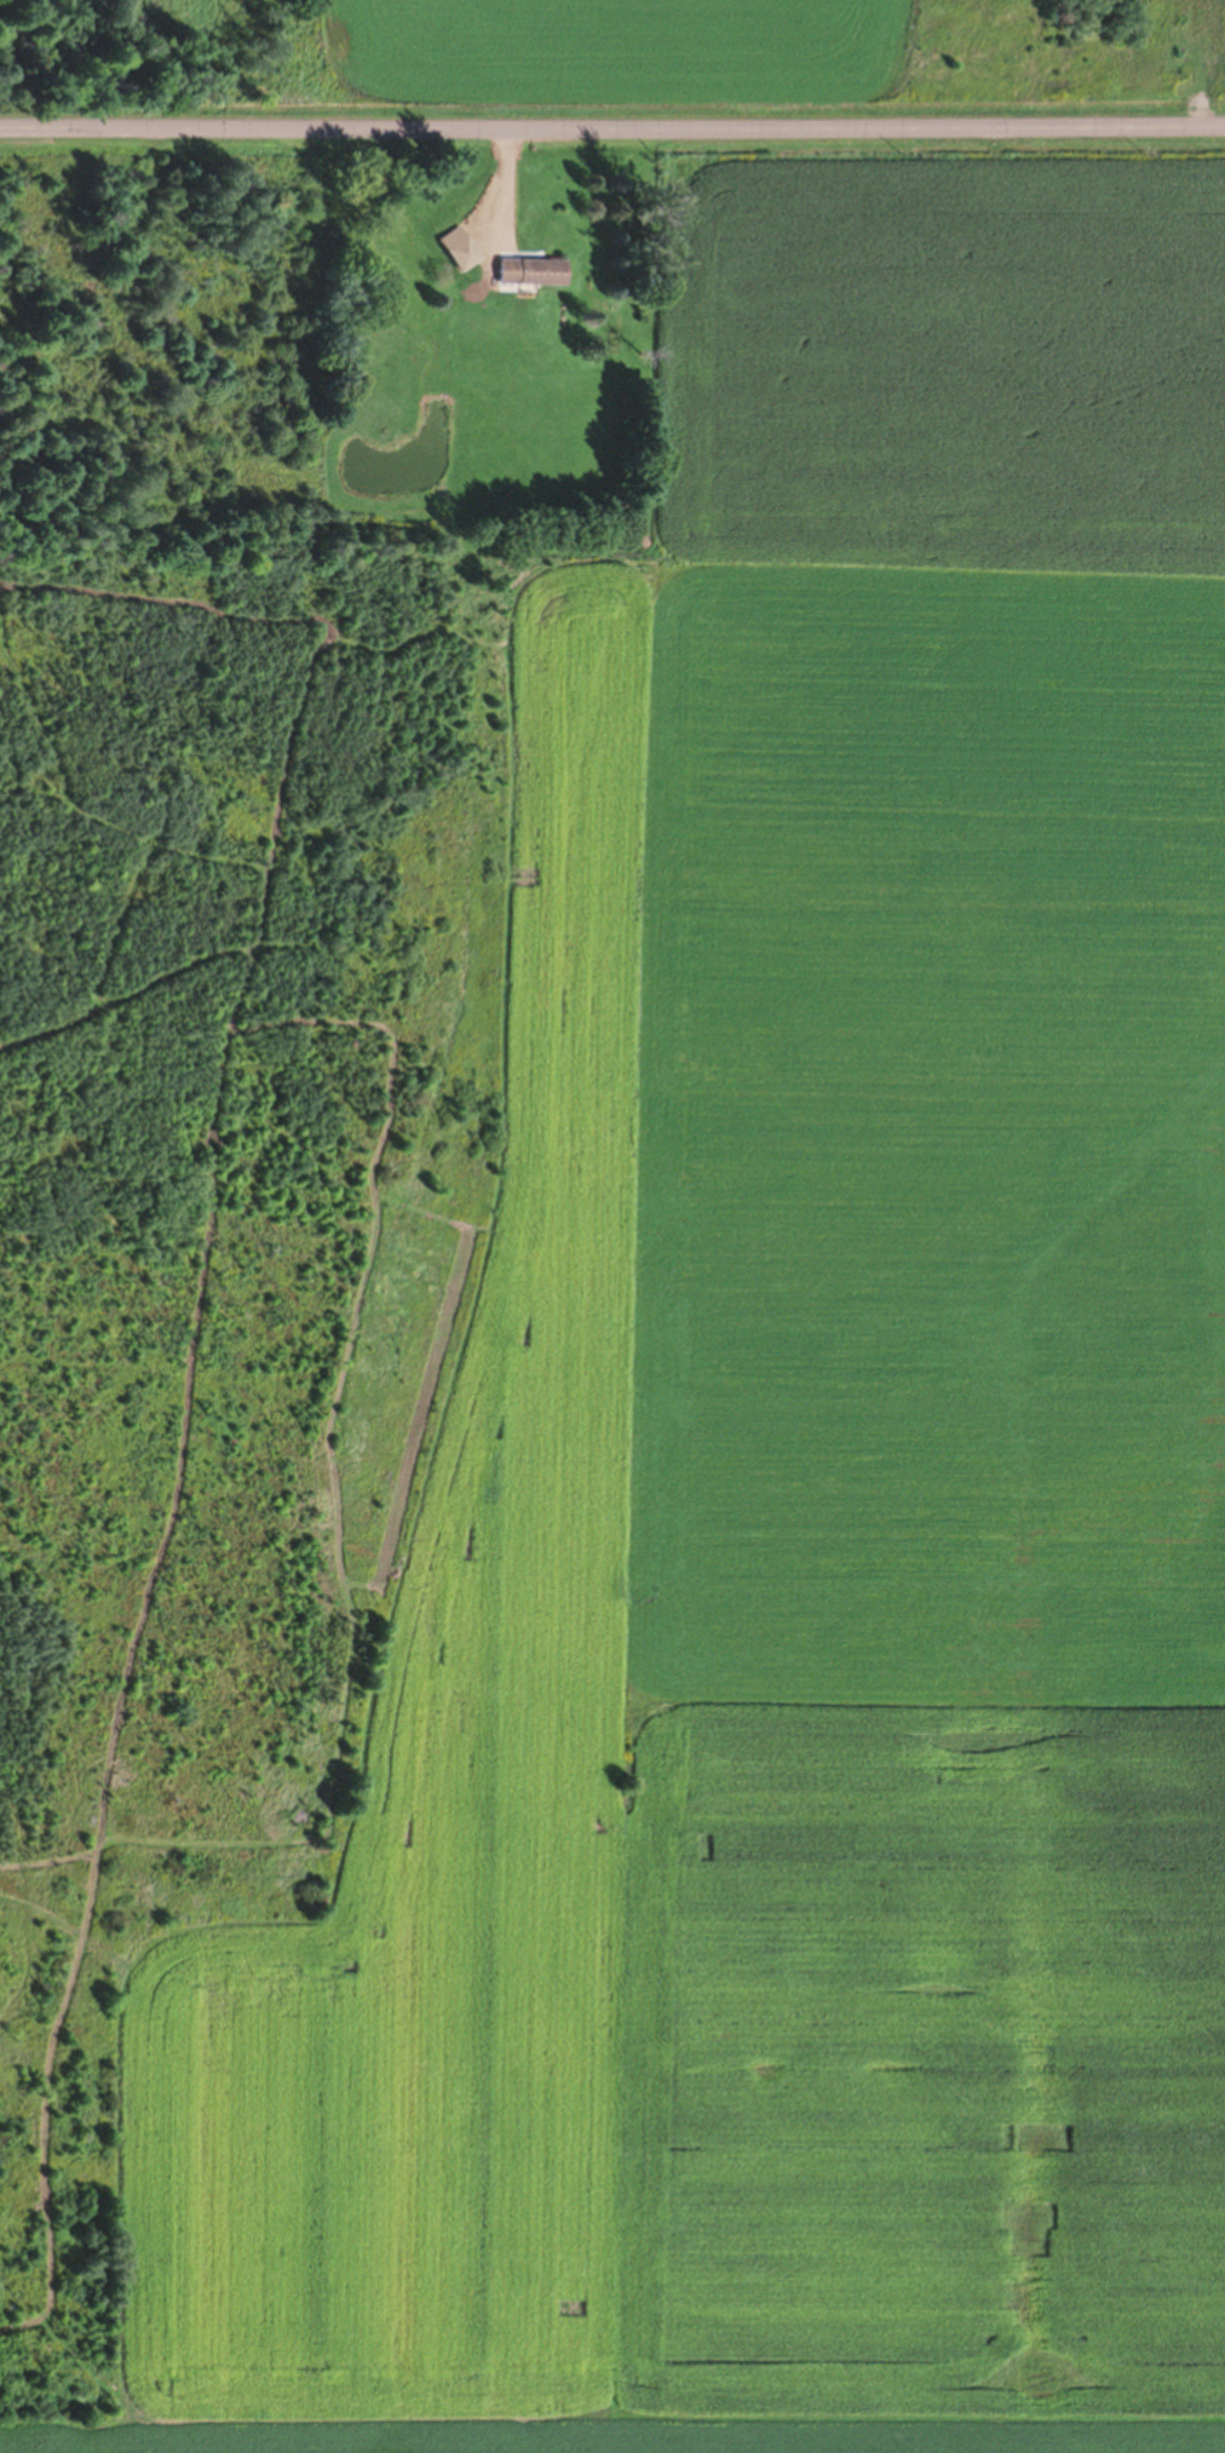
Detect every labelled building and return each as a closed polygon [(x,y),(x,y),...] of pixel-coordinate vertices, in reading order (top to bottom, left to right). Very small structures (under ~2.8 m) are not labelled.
[(459,271),(479,257),(458,224),(437,238),(459,271)] [(565,284),(566,260),(479,259),(479,290),(496,291),(496,283),(565,284)]
